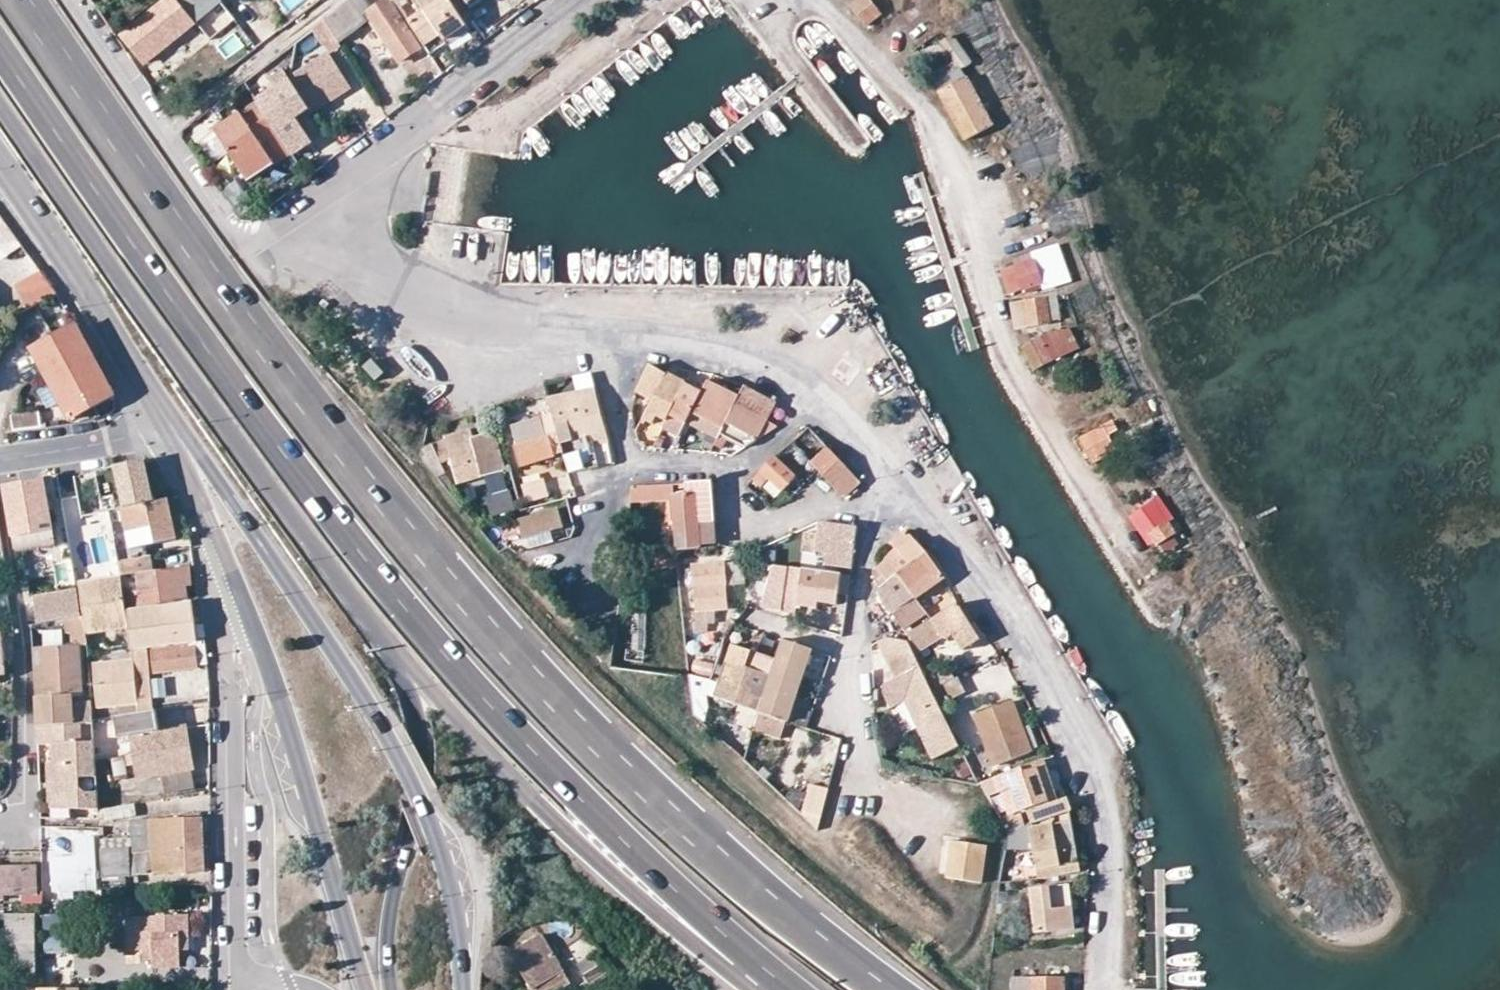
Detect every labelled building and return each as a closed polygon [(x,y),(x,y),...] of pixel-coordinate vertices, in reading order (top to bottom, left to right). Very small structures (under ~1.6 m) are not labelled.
[(162,1),(120,34),(144,64),(194,25),(219,4),(216,0),(161,0),(162,1)] [(351,0),(347,0),(324,18),(337,40),(364,20),(351,0)] [(370,15),(397,57),(415,46),(386,0),(385,0),(370,8),(366,0),(351,0),(364,20),(370,15)] [(420,12),(412,0),(404,0),(397,4),(408,20),(420,12)] [(420,12),(408,20),(429,53),(446,43),(444,41),(457,31),(441,6),(449,1),(448,0),(412,0),(420,12)] [(849,7),(864,24),(878,12),(868,0),(857,0),(849,7)] [(449,1),(441,6),(457,31),(444,41),(446,43),(468,29),(449,1)] [(194,25),(209,42),(234,21),(219,4),(194,25)] [(337,40),(324,18),(312,28),(328,53),(340,44),(337,40)] [(950,34),(939,41),(957,66),(961,69),(970,61),(950,34)] [(310,109),(311,109),(347,85),(328,53),(290,77),(307,104),(310,109)] [(943,62),(927,71),(964,139),(989,125),(961,69),(957,66),(949,72),(943,62)] [(293,113),(307,104),(290,77),(284,69),(274,75),(280,84),(255,100),(257,103),(291,154),(292,156),(312,142),(296,118),(293,113)] [(353,93),(347,85),(311,109),(317,119),(353,93)] [(257,103),(214,132),(247,182),(291,154),(257,103)] [(296,118),(310,109),(307,104),(293,113),(296,118)] [(19,246),(0,217),(0,259),(19,246)] [(1014,266),(1022,289),(1059,274),(1049,247),(1038,251),(1039,256),(1014,266)] [(16,286),(28,309),(56,295),(40,273),(16,286)] [(1025,300),(1029,326),(1050,323),(1049,313),(1058,311),(1056,295),(1025,300)] [(71,420),(112,396),(75,328),(32,351),(71,420)] [(1020,347),(1031,370),(1050,359),(1045,347),(1061,338),(1058,331),(1052,334),(1050,330),(1020,347)] [(635,391),(652,400),(665,374),(647,365),(635,391)] [(667,418),(670,413),(686,384),(675,377),(676,374),(668,370),(665,374),(652,400),(644,415),(647,417),(653,419),(657,412),(667,418)] [(686,384),(688,380),(676,374),(675,377),(686,384)] [(726,377),(721,387),(738,396),(734,402),(767,419),(775,402),(749,389),(726,377)] [(702,392),(692,412),(723,424),(725,420),(734,402),(738,396),(721,387),(708,381),(702,392)] [(686,384),(670,413),(687,422),(692,412),(702,392),(686,384)] [(597,465),(593,447),(607,443),(593,388),(546,399),(567,473),(597,465)] [(725,420),(758,437),(776,424),(767,419),(734,402),(725,420)] [(12,414),(14,431),(41,428),(39,412),(12,414)] [(657,412),(653,419),(664,424),(667,418),(657,412)] [(513,446),(518,464),(552,455),(547,436),(544,436),(538,416),(510,425),(515,444),(513,446)] [(1108,437),(1119,432),(1114,420),(1103,425),(1108,437)] [(1103,425),(1078,438),(1090,464),(1114,451),(1108,437),(1103,425)] [(807,427),(791,443),(812,464),(828,449),(807,427)] [(448,456),(456,482),(501,470),(490,432),(471,439),(468,429),(443,435),(445,442),(438,444),(442,458),(448,456)] [(812,464),(817,470),(841,495),(844,496),(858,481),(828,449),(812,464)] [(762,487),(770,479),(782,492),(797,477),(777,456),(755,479),(762,487)] [(110,467),(119,508),(153,500),(144,459),(110,467)] [(544,479),(524,482),(526,499),(547,496),(544,479)] [(673,494),(673,500),(677,545),(713,544),(711,517),(708,482),(683,483),(684,493),(673,494)] [(20,486),(25,512),(9,515),(17,560),(46,554),(43,537),(55,535),(47,483),(20,486)] [(673,494),(672,483),(630,487),(629,503),(673,500),(673,494)] [(1174,533),(1167,522),(1172,517),(1158,496),(1134,512),(1153,542),(1157,546),(1174,533)] [(153,500),(119,508),(127,546),(179,535),(171,497),(153,500)] [(516,520),(521,536),(561,524),(556,509),(516,520)] [(1134,512),(1127,517),(1148,546),(1153,542),(1134,512)] [(851,557),(854,527),(818,522),(816,534),(804,532),(801,556),(813,557),(813,555),(826,557),(825,564),(849,567),(851,557)] [(886,580),(876,589),(889,614),(892,613),(905,603),(889,580),(897,573),(907,565),(922,553),(904,531),(889,542),(895,550),(882,559),(885,563),(876,568),(883,576),(886,580)] [(654,556),(654,568),(676,567),(675,553),(654,556)] [(925,589),(942,577),(922,553),(907,565),(925,589)] [(121,565),(123,576),(137,573),(141,608),(181,601),(188,600),(185,588),(191,587),(188,565),(152,571),(150,556),(120,562),(121,565)] [(741,563),(723,564),(725,585),(743,583),(741,563)] [(723,564),(692,566),(694,608),(694,631),(706,630),(707,623),(712,622),(715,610),(725,608),(725,585),(723,564)] [(761,605),(781,608),(782,597),(797,600),(802,569),(772,564),(761,605)] [(90,570),(92,584),(123,579),(123,576),(121,565),(90,570)] [(907,565),(897,573),(914,597),(919,593),(925,589),(907,565)] [(29,590),(25,569),(19,570),(23,589),(23,591),(29,590)] [(797,600),(816,602),(818,595),(830,597),(835,573),(812,570),(802,569),(797,600)] [(830,597),(837,598),(841,574),(835,573),(830,597)] [(889,580),(905,603),(914,597),(897,573),(889,580)] [(886,580),(883,576),(874,583),(876,589),(886,580)] [(86,633),(86,636),(130,629),(129,610),(124,581),(123,579),(92,584),(79,586),(85,631),(86,633)] [(82,616),(77,589),(35,597),(39,624),(65,619),(82,616)] [(796,609),(797,600),(782,597),(781,608),(796,609)] [(914,597),(905,603),(892,613),(903,629),(925,613),(914,597)] [(969,623),(957,602),(907,634),(911,641),(935,628),(940,635),(944,637),(949,636),(969,623)] [(146,648),(151,648),(197,640),(193,603),(129,610),(130,629),(131,650),(146,648)] [(645,607),(628,606),(625,660),(641,662),(645,607)] [(82,616),(65,619),(68,636),(86,633),(85,631),(82,616)] [(78,646),(87,645),(86,636),(86,633),(68,636),(69,646),(78,646)] [(777,719),(785,722),(811,650),(780,638),(773,658),(755,711),(777,719)] [(947,724),(929,688),(911,641),(895,639),(885,640),(881,644),(879,645),(894,684),(881,688),(881,697),(885,705),(896,700),(902,702),(931,759),(958,745),(947,724)] [(151,650),(154,674),(198,669),(195,644),(151,650)] [(730,644),(712,696),(755,711),(773,658),(752,652),(745,650),(730,644)] [(69,646),(43,648),(44,697),(36,697),(37,714),(37,726),(71,724),(71,713),(71,696),(80,696),(78,646),(69,646)] [(43,648),(33,648),(36,697),(44,697),(43,648)] [(126,652),(126,660),(93,664),(98,709),(118,706),(119,715),(127,714),(152,709),(146,648),(131,650),(126,652)] [(960,673),(969,701),(1010,687),(1001,659),(960,673)] [(896,700),(885,705),(888,710),(902,702),(896,700)] [(994,763),(1029,751),(1009,701),(975,714),(994,763)] [(159,730),(155,709),(152,709),(127,714),(119,715),(117,715),(120,736),(131,735),(134,755),(127,757),(129,767),(136,766),(138,779),(192,768),(185,726),(159,730)] [(777,719),(755,711),(751,727),(771,735),(777,719)] [(54,745),(54,762),(54,790),(57,795),(71,807),(98,805),(97,787),(83,787),(83,774),(96,773),(94,741),(81,740),(82,723),(71,724),(37,726),(39,745),(54,745)] [(1056,768),(1051,754),(1033,761),(1036,770),(1038,776),(1056,768)] [(1021,766),(1024,774),(1036,770),(1033,761),(1021,766)] [(54,762),(48,763),(50,808),(71,807),(57,795),(54,790),(54,762)] [(1056,768),(1038,776),(1047,802),(1031,809),(1035,820),(1070,809),(1056,768)] [(809,782),(798,819),(819,825),(830,788),(809,782)] [(136,815),(135,803),(103,809),(105,821),(136,815)] [(104,839),(105,876),(204,872),(202,818),(131,822),(131,837),(104,839)] [(1029,829),(1036,869),(1077,862),(1071,821),(1029,829)] [(76,837),(77,856),(80,890),(95,890),(93,836),(76,837)] [(989,846),(952,840),(947,877),(983,883),(989,846)] [(53,891),(80,890),(77,856),(52,857),(53,891)] [(1079,871),(1077,862),(1036,869),(1039,877),(1079,871)] [(3,900),(3,893),(36,893),(36,866),(0,866),(0,900),(3,900)] [(1069,902),(1069,899),(1067,884),(1053,885),(1056,903),(1069,902)] [(1053,885),(1029,887),(1033,925),(1071,920),(1071,912),(1069,902),(1056,903),(1053,885)] [(64,914),(47,915),(48,934),(65,933),(64,914)] [(180,950),(180,939),(190,940),(189,917),(126,919),(126,945),(144,944),(144,959),(154,959),(154,968),(180,966),(180,950)] [(32,920),(12,919),(12,956),(33,955),(32,920)] [(1033,925),(1035,935),(1072,930),(1071,920),(1033,925)] [(509,952),(533,989),(554,977),(562,971),(539,935),(509,952)] [(45,939),(43,952),(64,955),(66,942),(45,939)] [(180,939),(180,950),(191,949),(190,940),(180,939)] [(576,964),(590,986),(612,973),(598,952),(576,964)] [(562,989),(571,985),(562,971),(554,977),(562,989)] [(533,989),(562,989),(554,977),(533,989)] [(1013,989),(1063,989),(1063,977),(1013,977),(1013,989)]
